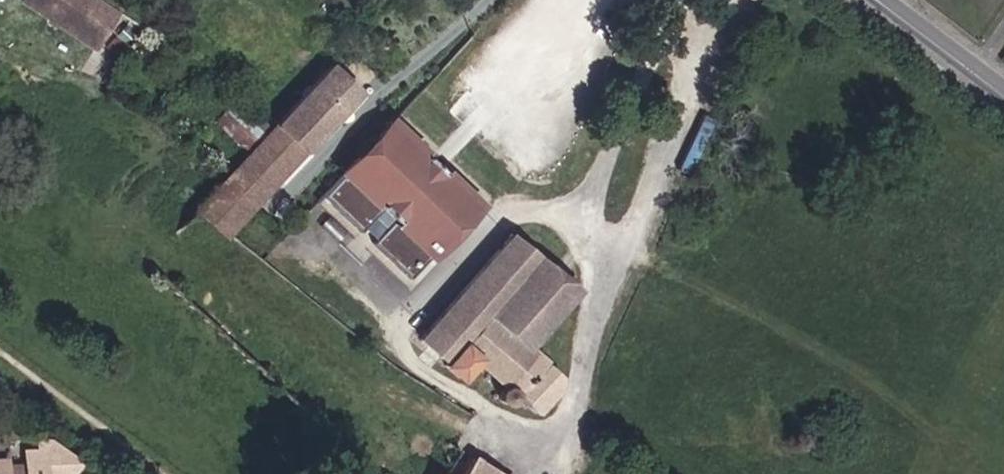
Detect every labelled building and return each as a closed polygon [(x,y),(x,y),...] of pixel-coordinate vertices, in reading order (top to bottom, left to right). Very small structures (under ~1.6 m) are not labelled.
[(119,13),(100,0),(24,0),(23,2),(95,49),(119,13)] [(303,152),(359,94),(330,67),(274,126),(303,152)] [(432,256),(479,206),(389,122),(321,195),(359,230),(372,216),(385,227),(371,242),(410,279),(432,256)] [(250,209),(303,152),(274,126),(272,129),(246,156),(221,183),(250,209)] [(232,229),(250,209),(221,183),(203,202),(232,229)] [(527,349),(579,290),(513,232),(419,337),(447,362),(444,365),(459,379),(462,375),(485,396),(498,381),(506,388),(504,388),(502,389),(500,391),(499,394),(499,396),(499,399),(501,401),(502,403),(505,404),(508,404),(510,404),(512,402),(514,401),(515,398),(515,396),(537,415),(560,390),(559,377),(527,349)] [(44,460),(42,460),(41,441),(0,444),(0,473),(45,473),(44,460)] [(473,458),(458,449),(442,473),(462,473),(473,458)] [(473,458),(462,473),(498,473),(473,458)]
